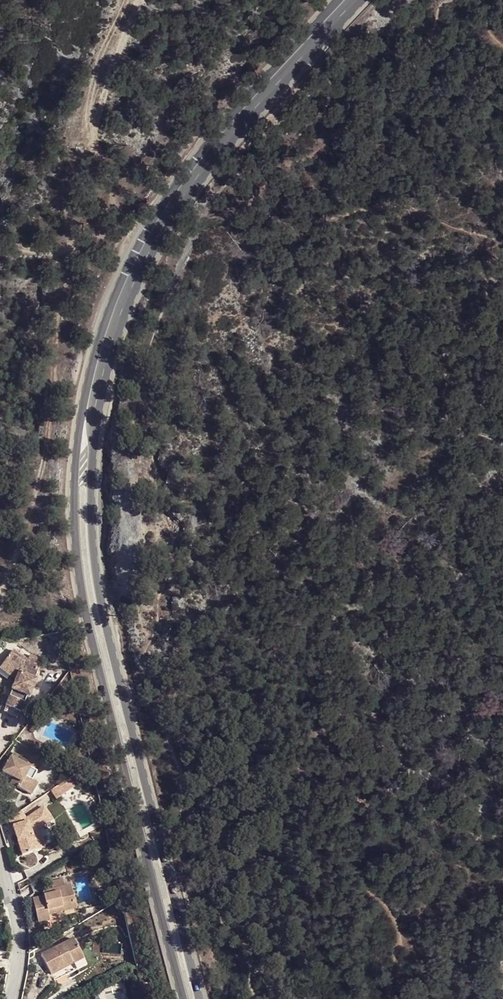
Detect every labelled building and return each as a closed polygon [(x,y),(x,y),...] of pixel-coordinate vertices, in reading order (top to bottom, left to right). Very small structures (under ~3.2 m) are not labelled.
[(34,680),(40,666),(26,661),(13,651),(4,664),(18,673),(11,691),(12,691),(5,706),(20,713),(27,698),(29,698),(37,681),(34,680)] [(30,769),(39,754),(26,747),(20,757),(13,754),(3,773),(13,779),(20,783),(18,788),(32,796),(38,784),(32,781),(36,772),(34,771),(30,769)] [(42,756),(39,754),(30,769),(34,771),(42,756)] [(10,784),(18,788),(20,783),(13,779),(10,784)] [(22,856),(41,850),(40,846),(39,842),(39,840),(38,840),(38,839),(37,838),(36,838),(35,838),(35,837),(34,837),(31,829),(50,816),(44,807),(27,819),(12,826),(22,856)] [(27,819),(22,811),(9,819),(12,826),(27,819)] [(52,820),(50,816),(31,829),(34,837),(35,837),(41,835),(40,829),(52,820)] [(40,846),(41,850),(45,849),(41,835),(35,837),(35,838),(36,838),(37,838),(38,839),(38,840),(39,840),(39,842),(40,846)] [(51,881),(53,889),(65,887),(63,878),(51,881)] [(62,906),(75,903),(70,885),(65,887),(53,889),(54,893),(44,896),(32,899),(37,918),(49,916),(64,912),(62,906)] [(76,909),(75,903),(62,906),(64,912),(76,909)] [(50,921),(49,916),(37,918),(38,924),(50,921)] [(74,964),(84,959),(73,939),(41,955),(54,981),(67,975),(63,967),(73,962),(74,964)] [(87,965),(84,959),(74,964),(77,970),(87,965)] [(77,970),(74,964),(73,962),(63,967),(67,975),(77,970)]
